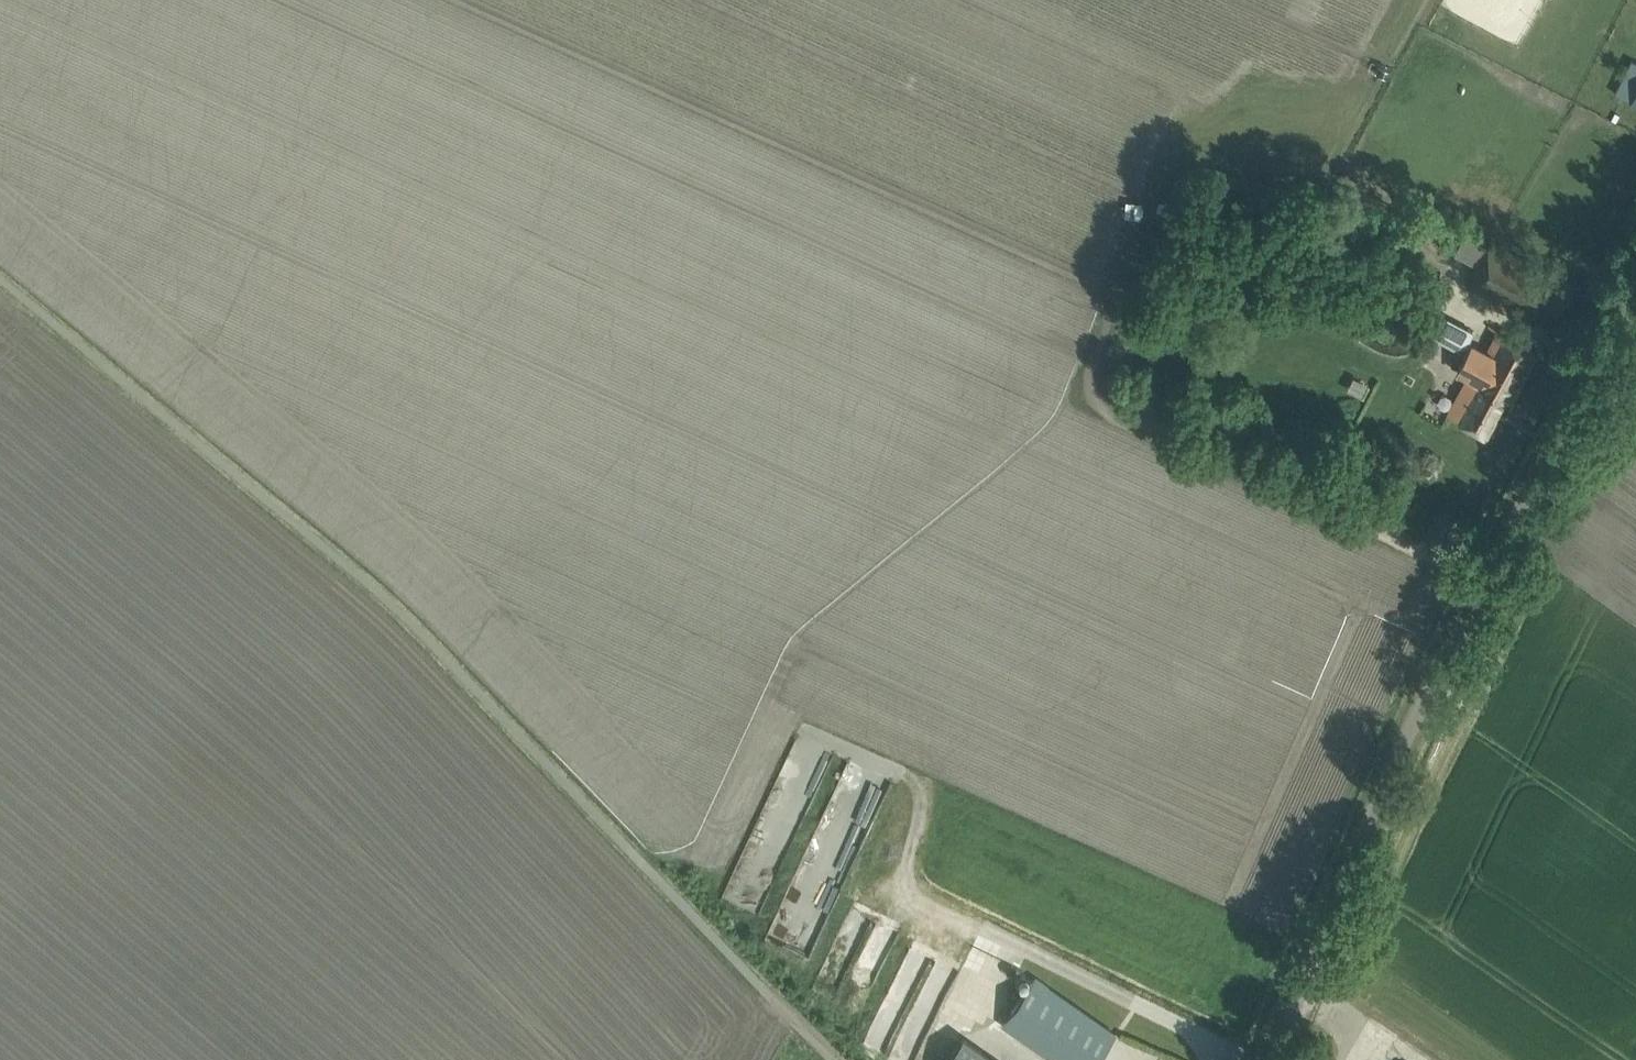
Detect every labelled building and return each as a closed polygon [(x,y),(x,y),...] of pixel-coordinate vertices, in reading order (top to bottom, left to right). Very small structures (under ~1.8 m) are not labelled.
[(1615,92),(1631,100),(1635,90),(1635,60),(1632,58),(1615,92)] [(1560,327),(1581,287),(1489,239),(1464,285),(1493,300),(1497,293),(1560,327)] [(1442,328),(1470,342),(1475,333),(1447,318),(1442,328)] [(1539,351),(1498,328),(1486,350),(1473,343),(1456,374),(1466,379),(1448,413),(1487,434),(1506,398),(1512,401),(1539,351)] [(1002,1023),(1053,1059),(1095,1059),(1115,1033),(1113,1031),(1122,1018),(1059,974),(1050,987),(1035,976),(1002,1023)]
